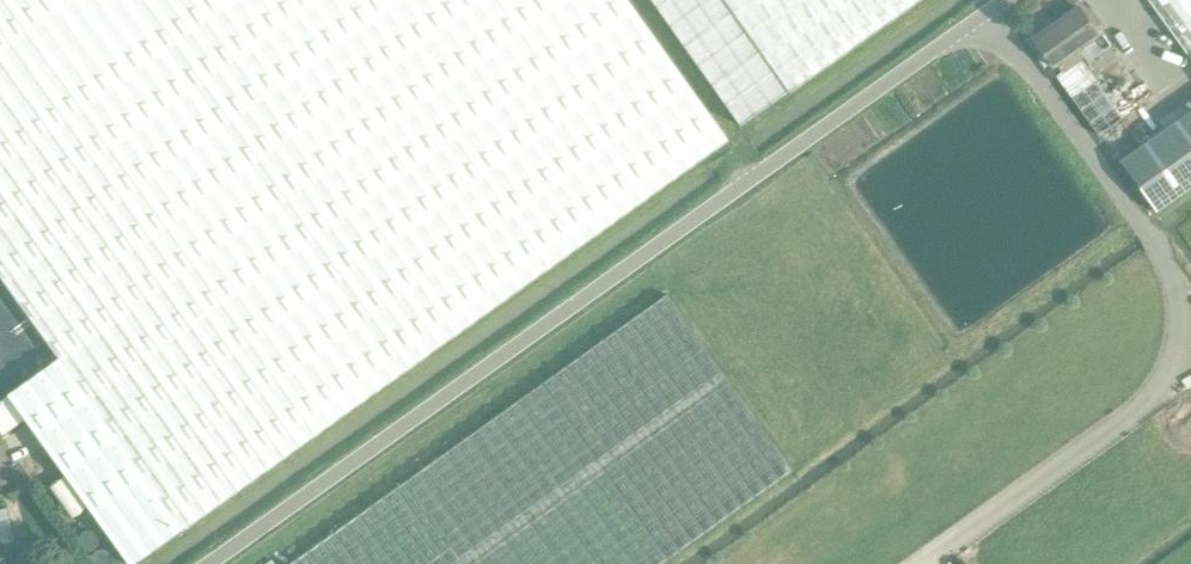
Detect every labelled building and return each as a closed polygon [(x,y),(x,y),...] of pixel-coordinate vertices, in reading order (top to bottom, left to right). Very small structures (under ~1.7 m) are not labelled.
[(59,360),(0,401),(0,435),(1,437),(26,419),(126,560),(550,257),(551,258),(711,145),(724,135),(627,0),(0,0),(0,278),(59,360)] [(740,124),(915,0),(652,0),(740,124)] [(1142,46),(1171,86),(1190,72),(1190,0),(1109,0),(1142,46)] [(1063,72),(1081,59),(1076,52),(1099,36),(1078,6),(1032,38),(1053,68),(1058,65),(1063,72)] [(1119,160),(1156,212),(1190,188),(1190,109),(1119,160)] [(791,471),(666,295),(289,563),(661,563),(791,471)] [(0,541),(1,543),(15,540),(7,508),(0,510),(0,541)]
